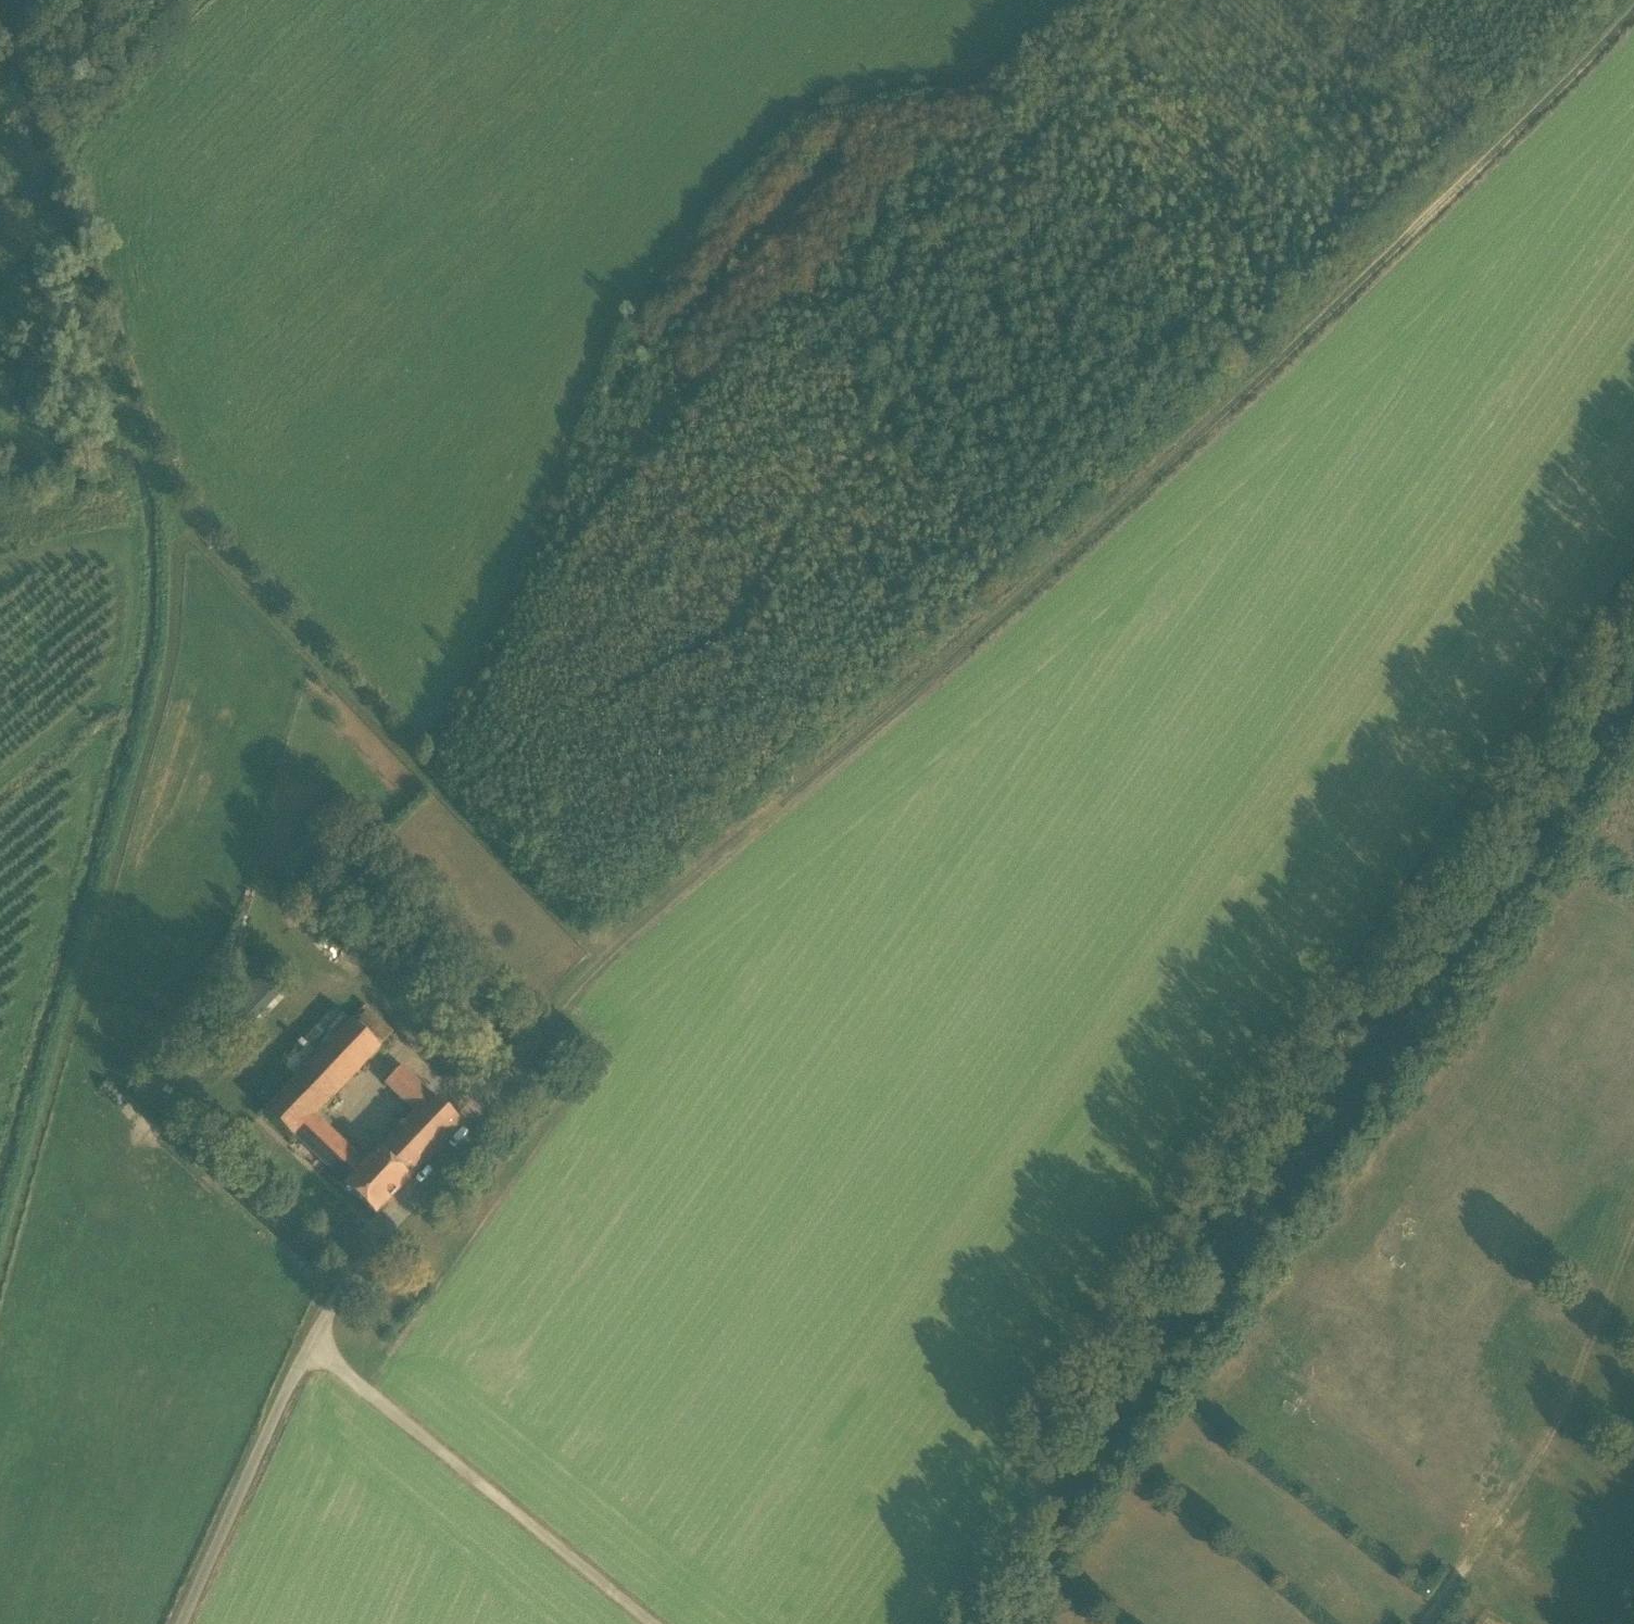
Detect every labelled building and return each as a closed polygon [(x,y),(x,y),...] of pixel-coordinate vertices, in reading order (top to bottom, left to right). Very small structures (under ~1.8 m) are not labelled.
[(223,984),(253,1018),(284,991),(254,957),(223,984)] [(264,1112),(292,1138),(379,1045),(350,1018),(264,1112)] [(209,1044),(215,1053),(226,1046),(220,1037),(209,1044)] [(409,1178),(461,1124),(401,1067),(386,1084),(416,1112),(365,1166),(359,1161),(353,1165),(342,1155),(328,1171),(376,1215),(410,1179),(409,1178)] [(1625,1516),(1633,1521),(1633,1501),(1625,1516)]
